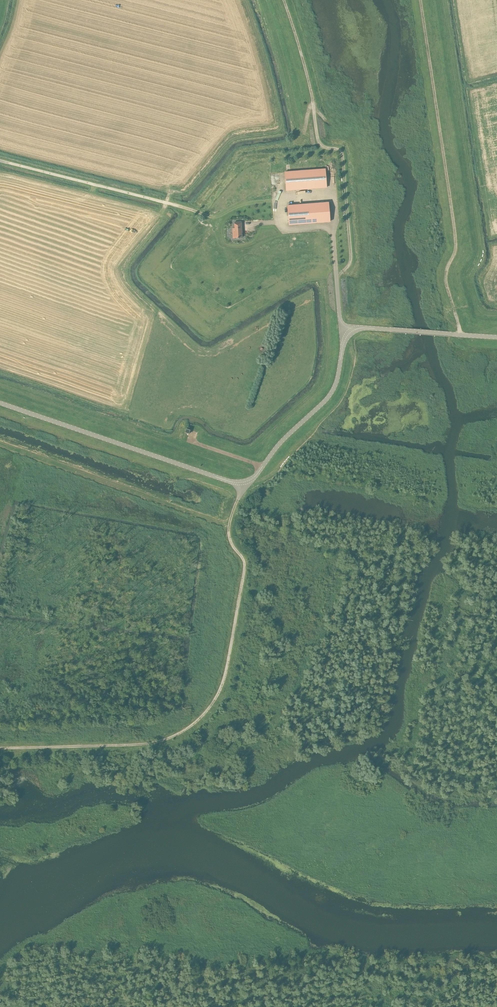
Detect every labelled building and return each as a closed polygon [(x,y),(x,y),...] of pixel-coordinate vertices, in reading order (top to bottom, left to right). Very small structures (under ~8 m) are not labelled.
[(285,172),(286,190),(326,187),(325,169),(285,172)] [(287,205),(289,225),(329,222),(328,202),(287,205)] [(233,238),(242,238),(241,222),(234,222),(235,229),(233,229),(233,233),(233,238)]
